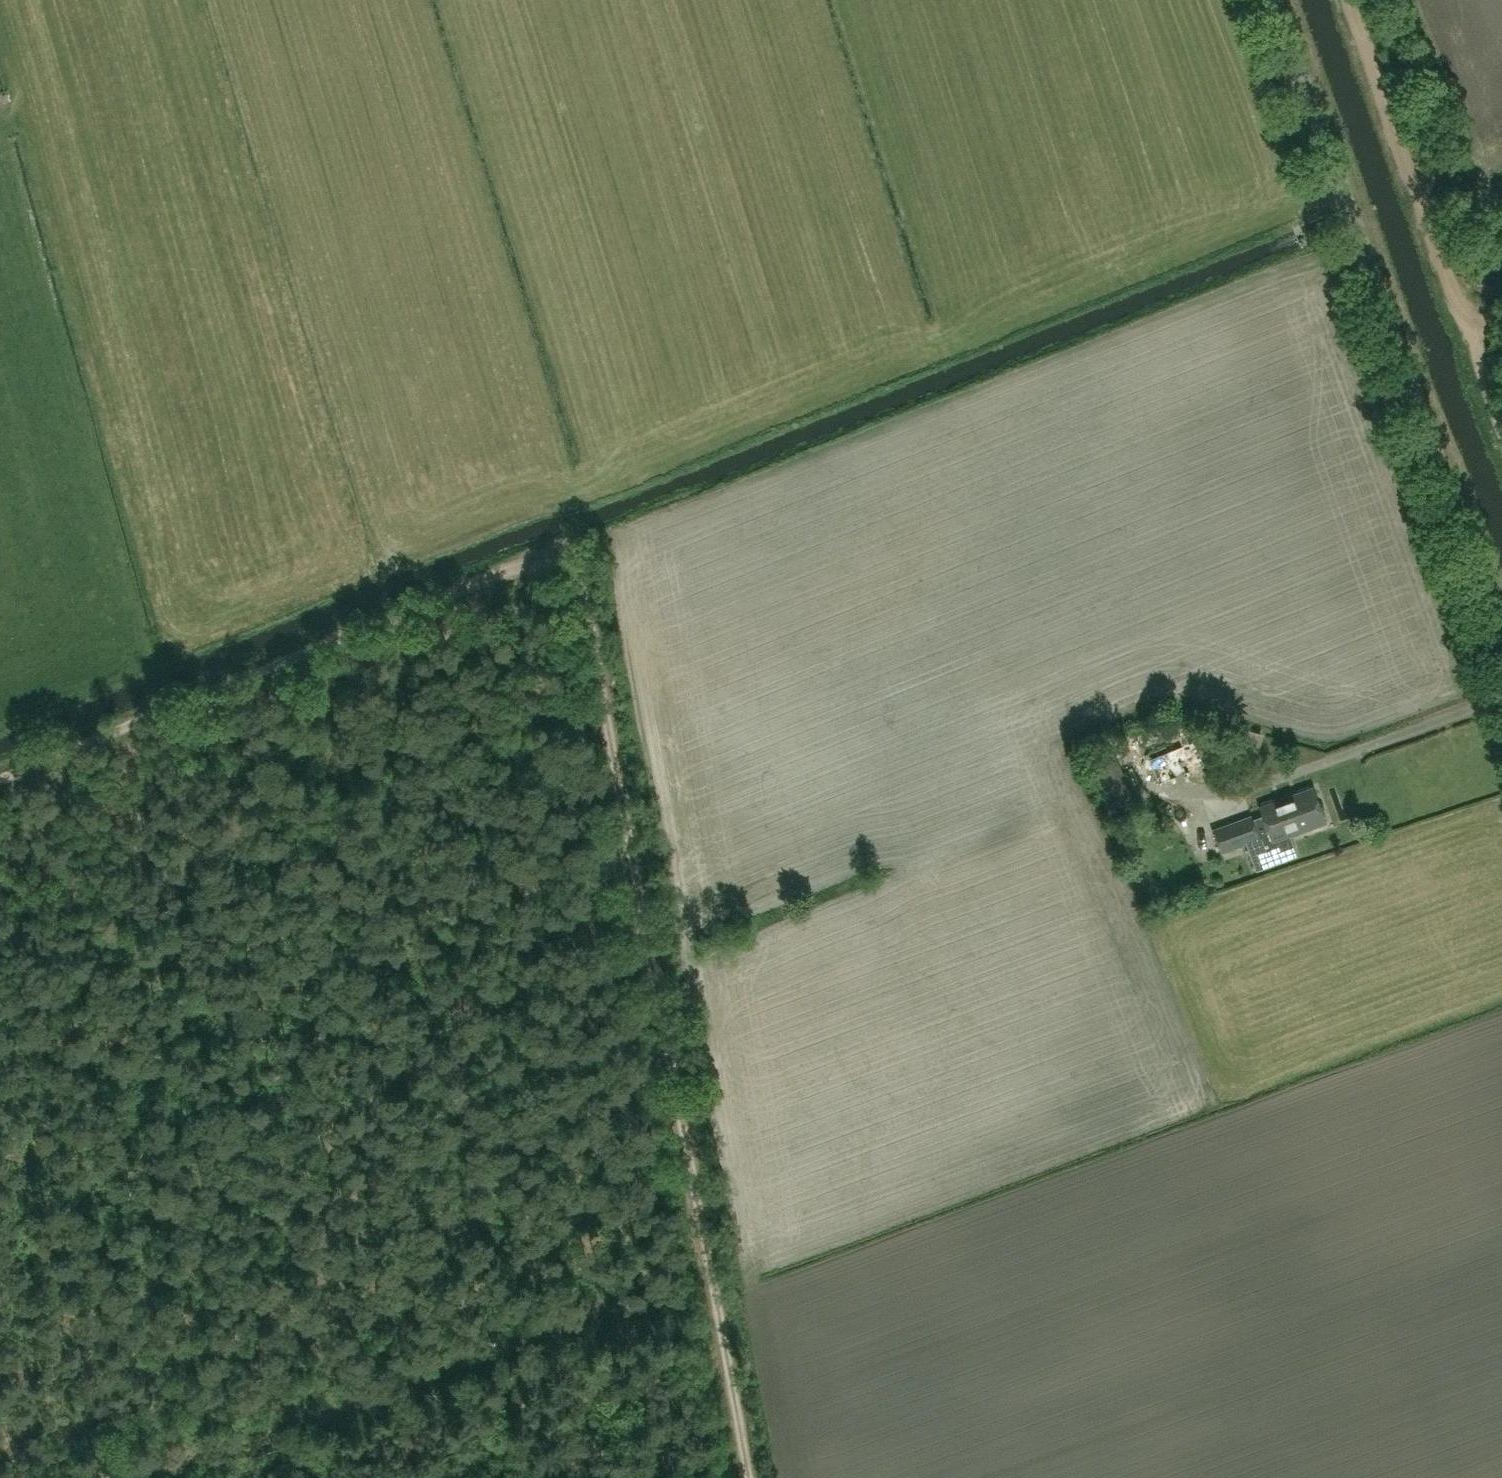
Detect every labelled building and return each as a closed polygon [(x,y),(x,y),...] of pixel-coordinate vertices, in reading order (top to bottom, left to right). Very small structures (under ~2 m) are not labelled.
[(1165,745),(1147,752),(1159,782),(1203,765),(1193,741),(1167,751),(1165,745)] [(1259,837),(1261,843),(1324,821),(1313,788),(1258,807),(1264,822),(1255,825),(1251,814),(1213,828),(1221,850),(1259,837)]
